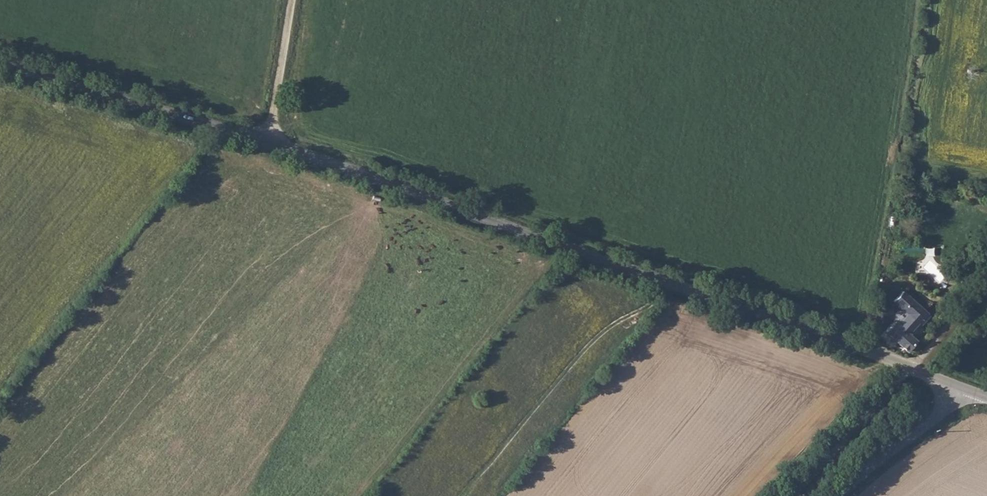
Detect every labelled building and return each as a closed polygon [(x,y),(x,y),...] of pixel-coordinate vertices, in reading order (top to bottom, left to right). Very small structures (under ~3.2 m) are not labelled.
[(905,353),(914,343),(906,335),(915,324),(913,321),(919,314),(918,309),(899,293),(890,303),(898,310),(890,319),(890,322),(891,323),(883,334),(905,353)]
